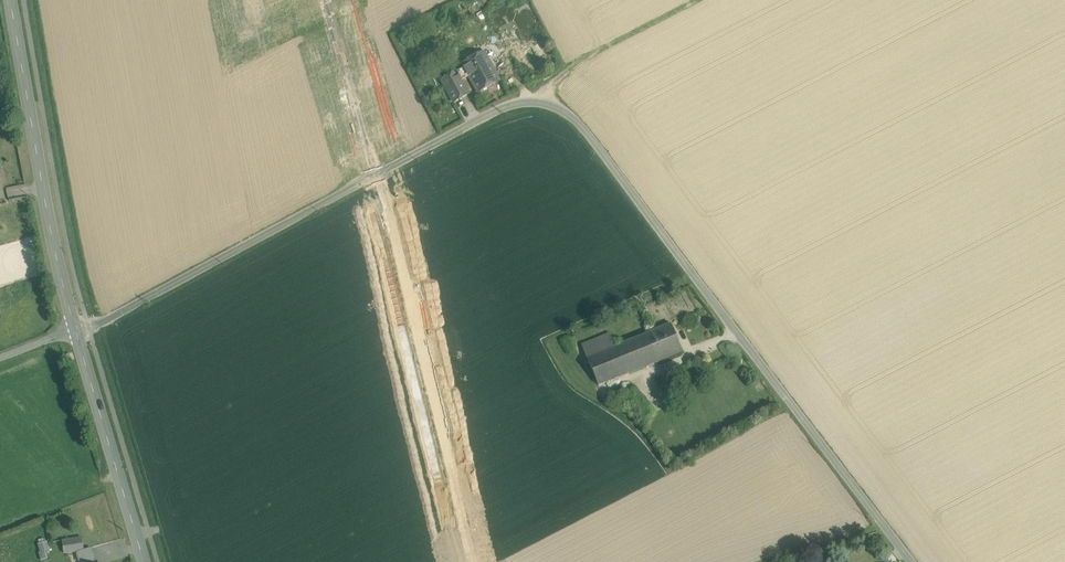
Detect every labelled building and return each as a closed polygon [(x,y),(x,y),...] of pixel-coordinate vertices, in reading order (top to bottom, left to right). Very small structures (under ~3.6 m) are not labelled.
[(484,52),(463,64),(465,68),(470,76),(478,92),(500,81),(484,52)] [(465,68),(442,80),(454,102),(470,94),(462,80),(470,76),(465,68)] [(671,324),(642,335),(656,363),(683,352),(671,324)] [(610,334),(582,346),(587,358),(615,346),(610,334)] [(642,335),(615,346),(587,358),(599,386),(656,363),(642,335)] [(82,538),(63,541),(65,554),(83,550),(82,538)] [(47,542),(38,545),(41,553),(41,554),(45,552),(50,551),(47,542)] [(77,552),(80,561),(95,561),(91,548),(83,550),(77,552)]
